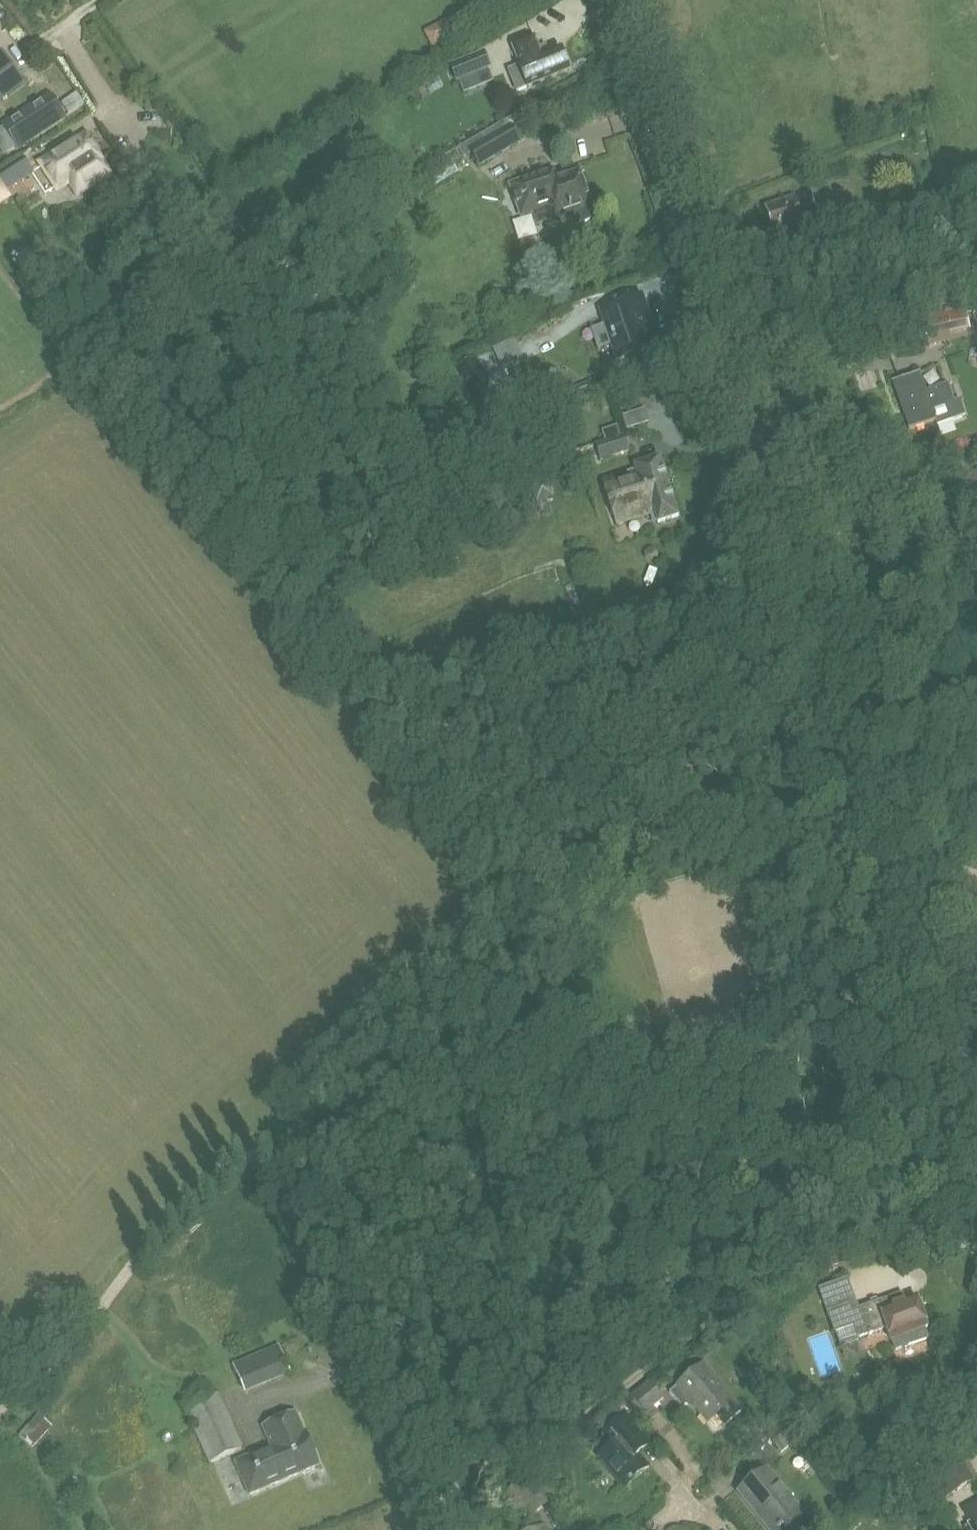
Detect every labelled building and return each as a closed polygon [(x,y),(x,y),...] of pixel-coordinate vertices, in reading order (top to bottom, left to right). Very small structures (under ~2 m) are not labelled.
[(461,13),(432,27),(440,44),(469,29),(461,13)] [(527,88),(569,71),(560,49),(546,55),(543,48),(539,49),(534,38),(512,47),(519,65),(518,66),(518,67),(508,70),(517,91),(527,87),(527,88)] [(26,83),(1,50),(0,51),(0,102),(26,83)] [(484,51),(449,65),(456,82),(491,68),(484,51)] [(0,151),(3,156),(16,148),(18,151),(66,119),(49,92),(0,124),(2,128),(0,129),(0,151)] [(522,143),(509,120),(460,149),(466,158),(472,153),(481,168),(522,143)] [(75,198),(112,174),(88,136),(54,157),(55,159),(43,167),(58,190),(67,184),(75,198)] [(10,195),(6,189),(38,174),(32,161),(0,176),(0,201),(10,195)] [(437,185),(458,173),(452,162),(431,175),(437,185)] [(571,212),(576,226),(598,218),(582,173),(558,181),(555,173),(509,189),(516,208),(553,195),(559,211),(554,213),(556,218),(571,212)] [(816,207),(811,194),(766,209),(775,235),(805,225),(800,212),(816,207)] [(207,300),(222,290),(218,283),(202,292),(207,300)] [(620,358),(655,347),(639,299),(605,310),(613,335),(610,336),(612,341),(614,340),(620,358)] [(928,315),(934,337),(970,329),(966,306),(928,315)] [(475,357),(457,366),(475,405),(494,396),(475,357)] [(922,374),(893,384),(910,432),(936,423),(937,426),(965,416),(960,400),(956,401),(950,385),(928,393),(922,374)] [(631,453),(627,436),(620,438),(618,430),(617,427),(614,428),(602,432),(605,442),(596,445),(601,462),(631,453)] [(976,445),(976,434),(956,440),(959,450),(976,445)] [(618,525),(657,515),(659,524),(679,519),(663,459),(637,465),(639,471),(605,480),(618,525)] [(549,481),(529,487),(533,498),(536,506),(555,500),(549,481)] [(698,537),(677,545),(681,555),(701,547),(698,537)] [(669,613),(678,602),(668,593),(659,604),(669,613)] [(929,1328),(918,1297),(884,1310),(882,1302),(852,1313),(849,1306),(835,1312),(832,1303),(826,1305),(836,1333),(855,1326),(859,1338),(886,1327),(892,1341),(893,1341),(897,1350),(929,1338),(925,1329),(929,1328)] [(247,1379),(260,1404),(304,1381),(290,1356),(247,1379)] [(680,1386),(680,1387),(672,1393),(686,1409),(693,1403),(711,1424),(720,1416),(726,1424),(743,1410),(705,1364),(680,1386)] [(650,1380),(632,1396),(647,1414),(649,1412),(651,1415),(658,1409),(656,1406),(665,1398),(650,1380)] [(207,1393),(209,1398),(186,1409),(211,1464),(243,1448),(219,1394),(218,1394),(216,1389),(207,1393)] [(319,1467),(306,1434),(304,1434),(296,1414),(262,1428),(270,1448),(235,1462),(249,1495),(319,1467)] [(632,1448),(643,1438),(625,1416),(601,1437),(610,1448),(599,1458),(625,1488),(649,1468),(638,1455),(632,1448)] [(33,1449),(47,1435),(32,1420),(18,1437),(33,1449)] [(782,1455),(794,1445),(777,1427),(767,1436),(782,1455)] [(965,1462),(939,1477),(949,1496),(976,1480),(965,1462)] [(530,1476),(525,1480),(525,1479),(501,1498),(503,1500),(492,1508),(499,1518),(510,1509),(517,1518),(540,1500),(542,1502),(547,1498),(538,1486),(549,1479),(539,1466),(528,1474),(530,1476)] [(815,1487),(824,1482),(817,1468),(808,1473),(815,1487)] [(741,1496),(769,1529),(782,1529),(803,1513),(771,1472),(741,1496)] [(888,1486),(877,1495),(884,1507),(896,1499),(888,1486)] [(965,1510),(972,1522),(968,1524),(971,1529),(976,1529),(976,1502),(965,1510)]
